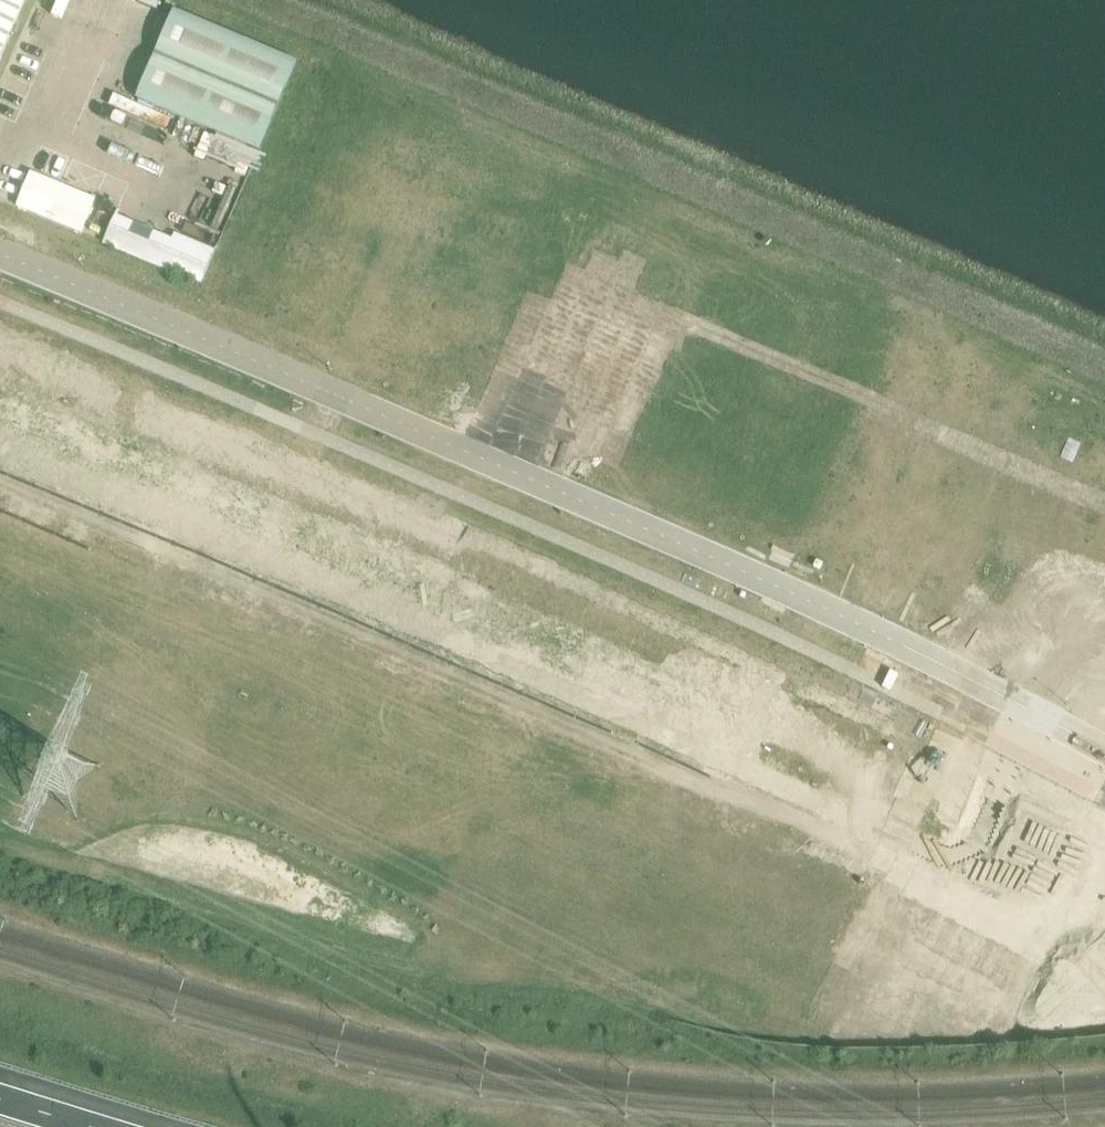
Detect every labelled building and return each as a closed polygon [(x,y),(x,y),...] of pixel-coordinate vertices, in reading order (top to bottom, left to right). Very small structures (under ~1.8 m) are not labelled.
[(25,0),(0,0),(0,57),(25,0)] [(175,7),(137,98),(261,149),(300,60),(175,7)] [(84,231),(98,196),(31,169),(17,204),(84,231)] [(118,208),(102,244),(200,284),(216,249),(118,208)]
